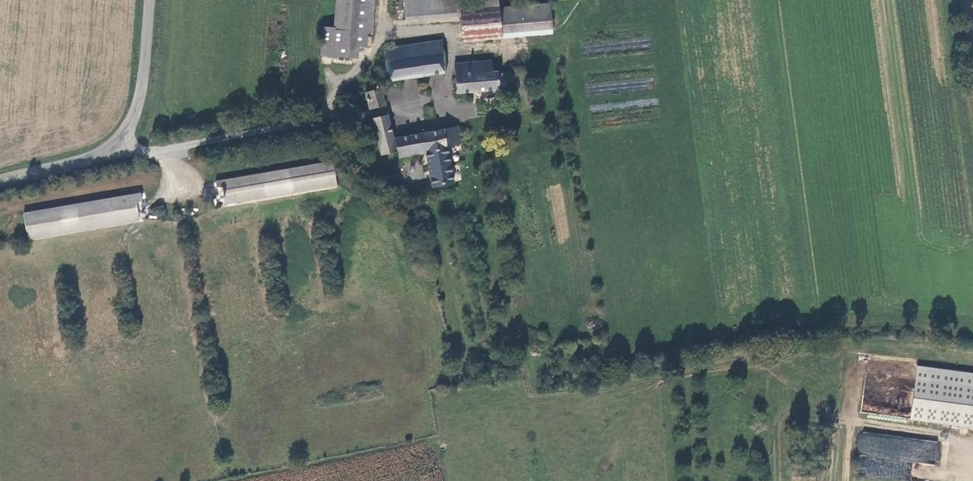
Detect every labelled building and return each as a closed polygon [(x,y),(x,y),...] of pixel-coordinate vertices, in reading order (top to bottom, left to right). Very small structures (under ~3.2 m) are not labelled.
[(366,0),(336,0),(334,31),(323,30),(320,60),(352,62),(353,48),(363,48),(366,0)] [(374,0),(366,0),(363,48),(371,49),(374,0)] [(406,18),(462,12),(461,0),(404,0),(406,18)] [(503,36),(502,32),(499,7),(478,9),(478,0),(461,0),(462,12),(465,40),(503,36)] [(478,9),(499,7),(501,7),(500,0),(478,0),(478,9)] [(501,7),(499,7),(502,32),(538,29),(539,32),(547,32),(547,27),(554,27),(552,3),(501,7)] [(443,41),(387,48),(391,79),(446,73),(443,41)] [(457,94),(509,87),(507,72),(500,73),(500,69),(493,70),(491,60),(453,65),(457,94)] [(531,82),(530,71),(518,72),(519,83),(531,82)] [(385,77),(378,79),(373,80),(375,89),(366,91),(367,94),(363,98),(365,104),(370,104),(371,107),(387,103),(385,90),(387,89),(385,77)] [(389,116),(372,119),(375,132),(373,132),(378,155),(380,154),(397,151),(389,116)] [(458,127),(445,129),(450,153),(464,150),(458,127)] [(398,139),(400,148),(402,158),(427,153),(435,188),(457,184),(450,153),(445,129),(398,139)] [(332,162),(215,182),(216,188),(222,187),(225,204),(335,185),(332,162)] [(140,191),(23,213),(27,237),(138,218),(136,200),(141,198),(140,191)] [(915,365),(913,379),(909,417),(972,425),(972,372),(915,365)] [(911,462),(939,465),(941,440),(860,433),(856,474),(910,479),(911,462)]
